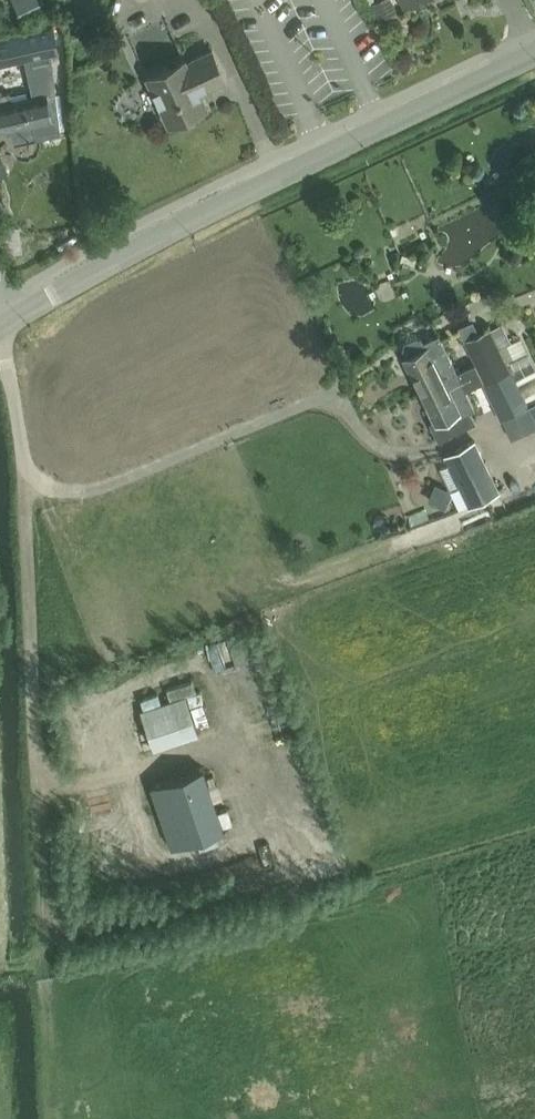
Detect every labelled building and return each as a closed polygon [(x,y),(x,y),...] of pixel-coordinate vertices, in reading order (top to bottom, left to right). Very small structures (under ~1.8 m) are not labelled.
[(24,23),(50,11),(45,0),(12,0),(24,23)] [(403,11),(421,3),(420,0),(398,0),(403,11)] [(30,124),(32,123),(34,134),(60,129),(51,53),(58,51),(53,25),(0,37),(0,52),(4,51),(7,63),(23,59),(32,97),(24,99),(30,124)] [(186,63),(185,60),(146,78),(168,126),(207,109),(199,90),(206,87),(208,90),(226,81),(212,51),(186,63)] [(24,99),(11,102),(9,92),(0,95),(0,131),(10,128),(14,144),(35,139),(34,134),(32,123),(30,124),(24,99)] [(490,329),(477,335),(464,341),(475,365),(483,382),(484,382),(485,384),(511,372),(490,329)] [(457,374),(438,335),(423,342),(421,339),(416,337),(404,343),(402,348),(407,356),(404,358),(420,392),(457,374)] [(517,381),(534,373),(526,354),(509,362),(517,381)] [(475,365),(457,374),(420,392),(435,421),(431,423),(439,440),(475,422),(470,412),(475,409),(466,391),(483,382),(475,365)] [(511,372),(485,384),(503,420),(504,420),(521,411),(529,408),(512,373),(511,372)] [(445,456),(469,506),(499,491),(474,441),(445,456)] [(199,734),(186,695),(140,711),(154,750),(199,734)] [(204,770),(152,786),(172,847),(223,831),(204,770)]
